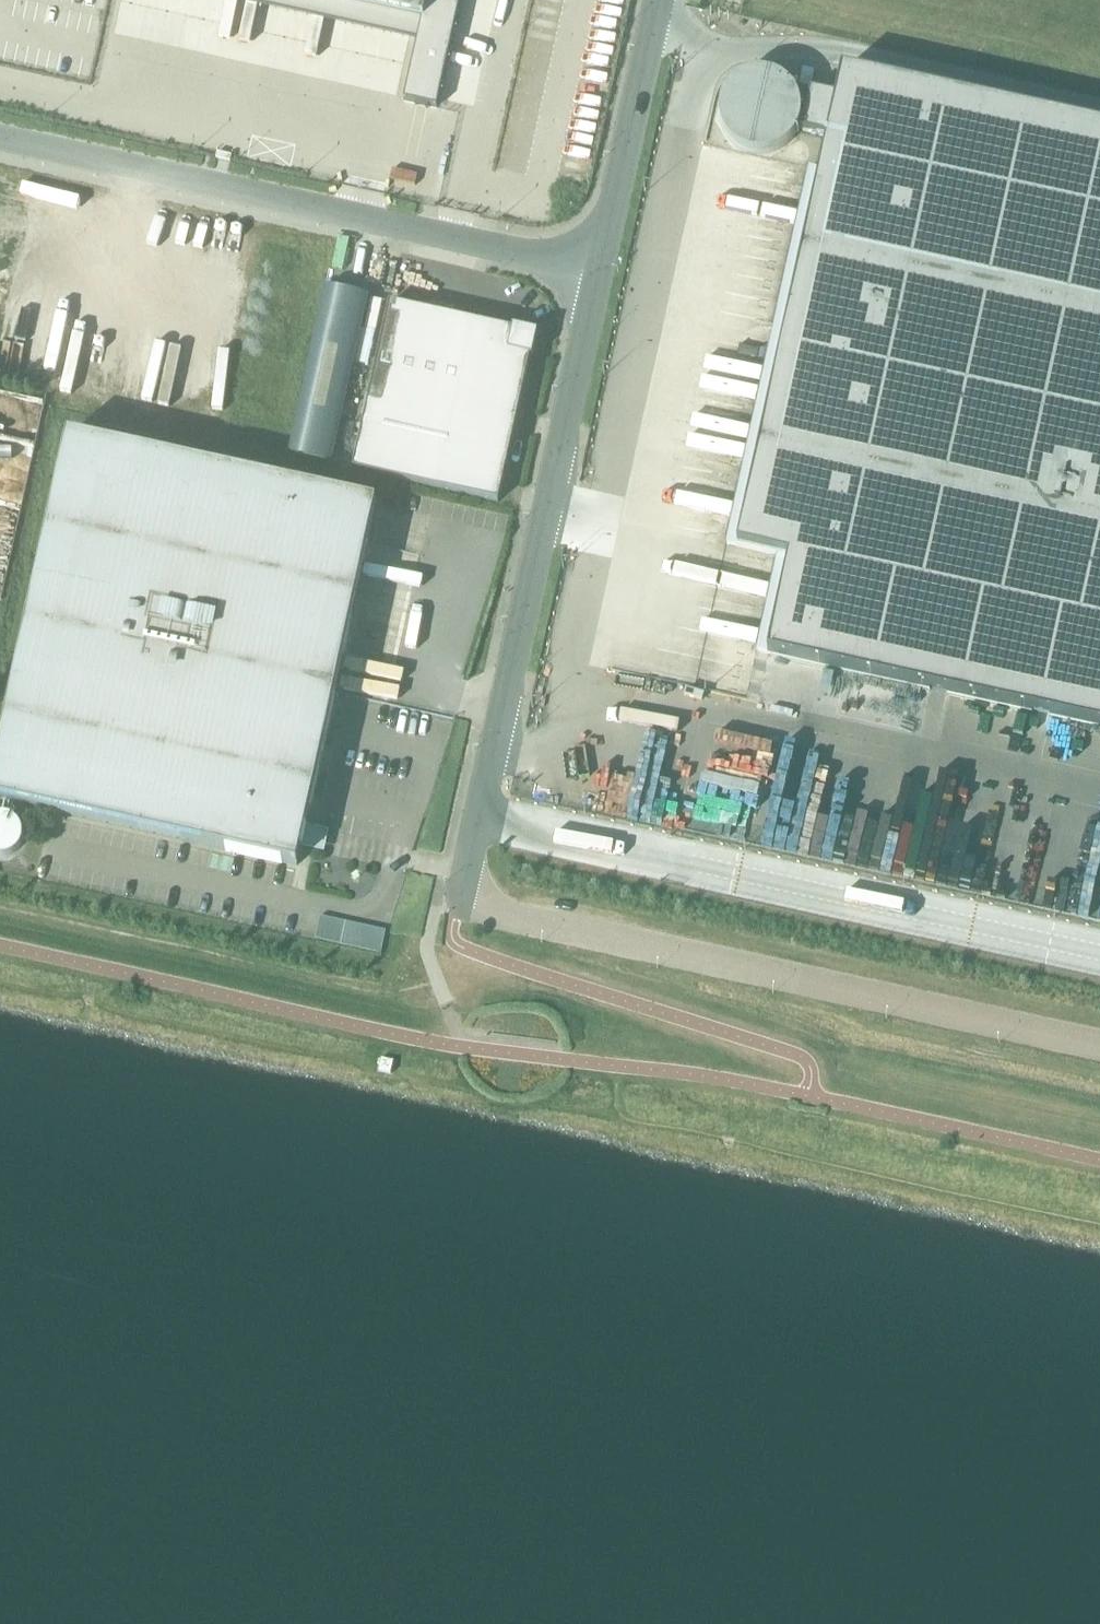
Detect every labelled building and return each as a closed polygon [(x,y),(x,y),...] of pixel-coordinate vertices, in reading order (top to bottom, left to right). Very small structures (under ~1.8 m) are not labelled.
[(417,43),(422,19),(416,18),(401,15),(382,11),(364,7),(344,2),(334,0),(222,0),(417,43)] [(344,2),(364,7),(382,11),(401,15),(416,18),(422,19),(417,43),(404,101),(422,105),(437,108),(438,102),(440,91),(444,74),(448,56),(452,40),(455,23),(457,13),(459,4),(460,0),(334,0),(344,2)] [(842,70),(836,95),(810,89),(801,130),(827,136),(820,170),(809,168),(809,169),(806,181),(802,200),(798,219),(793,240),(789,258),(785,276),(781,298),(776,317),(768,357),(764,375),(759,396),(755,415),(751,433),(747,453),(742,471),(738,492),(734,511),(729,531),(726,544),(778,556),(775,570),(769,593),(764,617),(759,639),(757,651),(768,654),(938,691),(1042,714),(1099,727),(1099,127),(842,70)] [(216,151),(215,157),(230,161),(230,160),(231,158),(232,155),(216,151)] [(326,287),(288,455),(330,465),(368,296),(326,287)] [(521,332),(512,330),(446,315),(429,312),(406,307),(390,303),(353,470),(385,477),(498,502),(499,497),(530,358),(532,349),(527,340),(521,332)] [(0,745),(0,800),(297,865),(303,836),(337,684),(341,664),(351,618),(353,608),(357,590),(362,570),(376,503),(68,435),(0,745)] [(4,856),(14,853),(21,845),(23,835),(19,825),(11,818),(1,816),(0,816),(0,856),(4,856)] [(329,831),(305,826),(303,836),(301,847),(324,852),(329,831)] [(315,939),(340,944),(345,922),(320,916),(315,937),(315,939)] [(385,930),(345,922),(340,944),(380,953),(385,930)] [(393,1061),(381,1059),(378,1070),(390,1073),(393,1061)]
